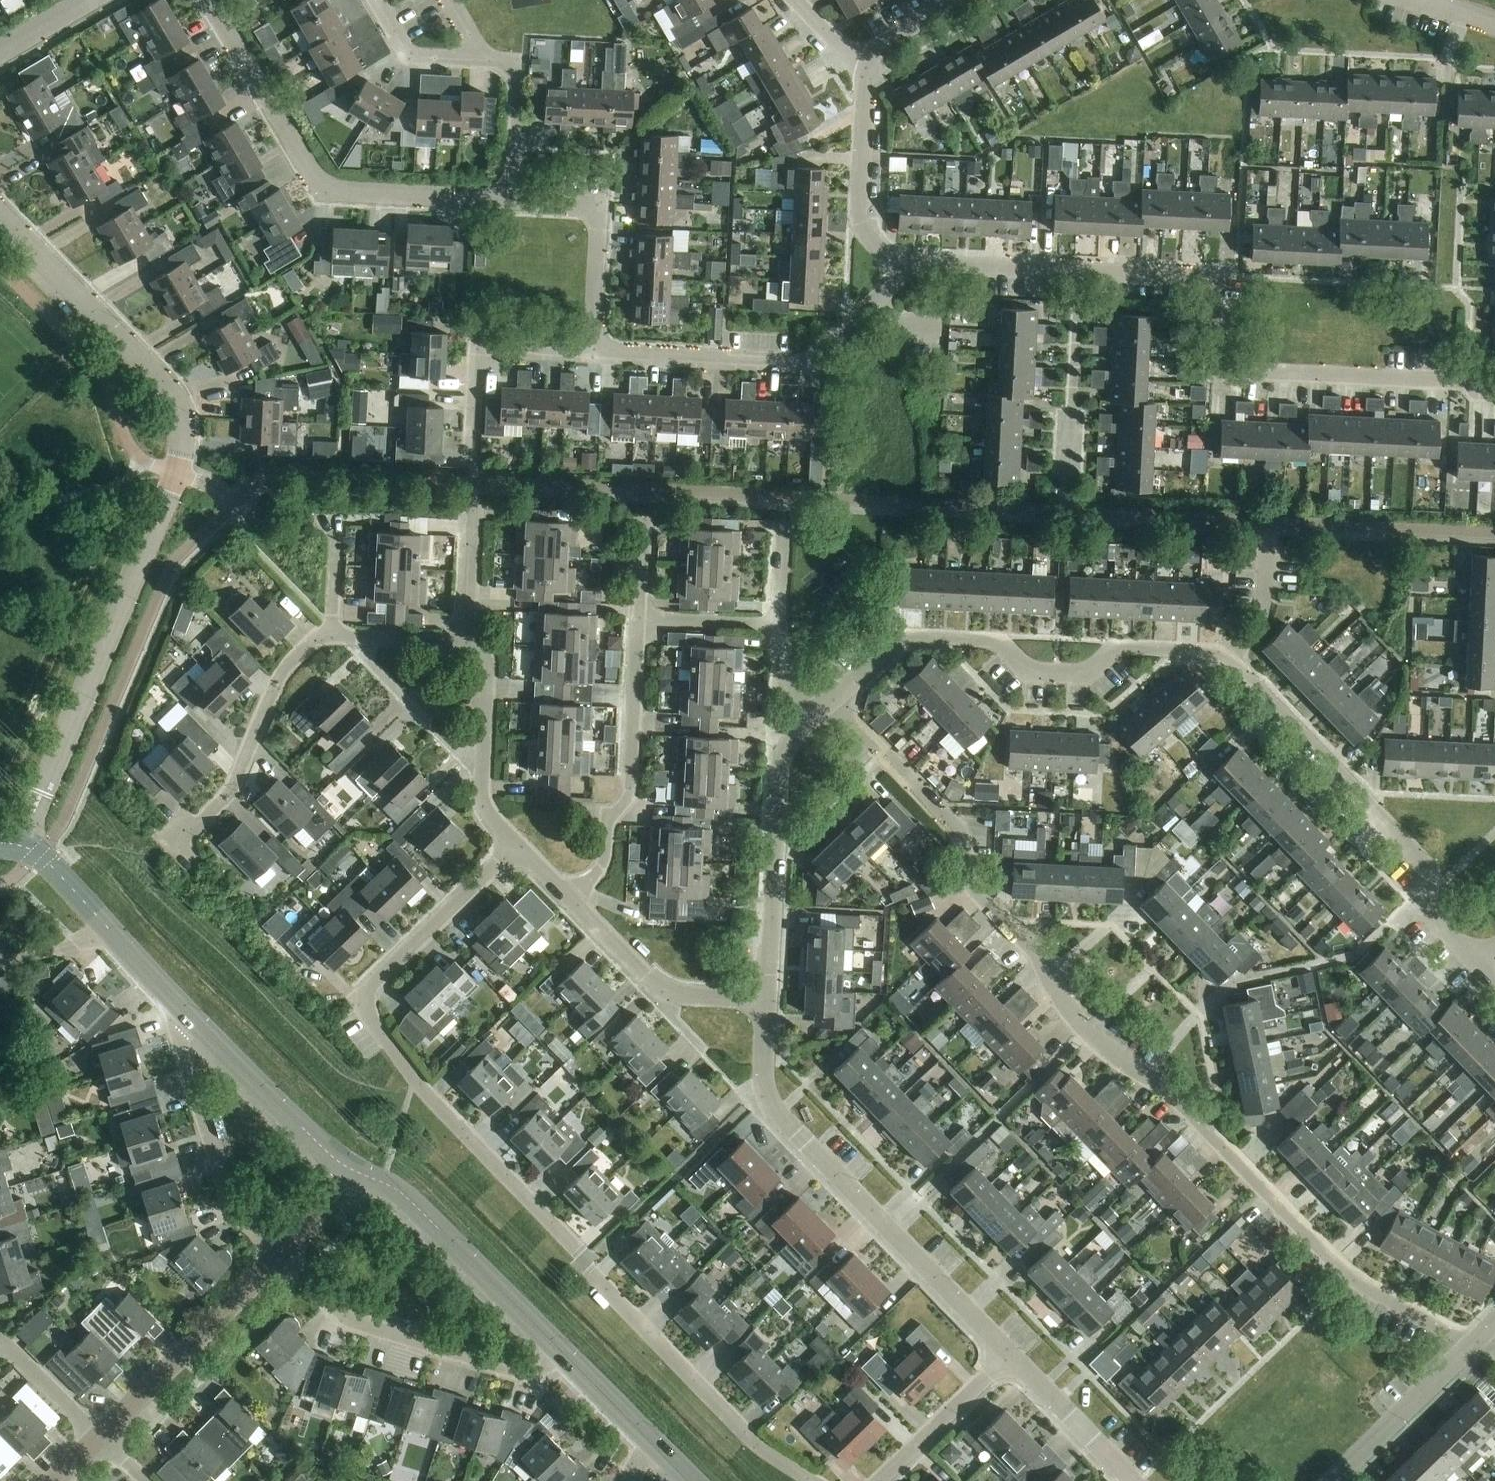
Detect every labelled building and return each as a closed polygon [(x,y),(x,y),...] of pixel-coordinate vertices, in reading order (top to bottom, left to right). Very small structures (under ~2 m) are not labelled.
[(27,2),(26,0),(3,0),(10,12),(27,2)] [(144,38),(175,20),(164,0),(159,0),(140,11),(135,1),(113,14),(125,33),(137,26),(144,38)] [(291,10),(291,9),(306,0),(281,0),(280,1),(287,12),(291,10)] [(291,10),(302,28),(333,10),(333,11),(337,8),(350,0),(335,0),(334,1),(332,0),(328,0),(327,0),(306,0),(291,9),(291,10)] [(337,8),(341,15),(361,2),(360,0),(350,0),(337,8)] [(618,8),(626,4),(624,0),(613,0),(618,8)] [(663,8),(674,26),(669,29),(675,39),(696,27),(690,17),(708,7),(714,3),(712,0),(676,0),(669,5),(663,8)] [(847,17),(877,0),(837,0),(847,17)] [(1067,1),(1085,31),(1104,20),(1093,0),(1068,0),(1067,1)] [(1189,23),(1219,5),(1216,0),(1185,0),(1178,5),(1189,23)] [(1028,1),(1020,5),(1027,16),(1034,12),(1028,1)] [(1067,1),(1049,12),(1067,42),(1085,31),(1067,1)] [(1130,4),(1122,9),(1128,18),(1135,13),(1130,4)] [(1027,16),(1020,5),(1012,10),(1019,21),(1027,16)] [(1189,23),(1199,42),(1230,24),(1219,5),(1189,23)] [(729,47),(738,41),(738,40),(762,26),(751,8),(728,22),(722,12),(701,24),(707,35),(718,28),(729,47)] [(639,22),(632,9),(618,17),(625,30),(639,22)] [(302,28),(313,46),(313,47),(340,31),(340,32),(344,29),(333,11),(333,10),(302,28)] [(1049,12),(1030,23),(1048,53),(1067,42),(1049,12)] [(1113,14),(1104,20),(1111,30),(1120,25),(1113,14)] [(256,19),(250,22),(255,30),(261,26),(256,19)] [(144,66),(150,76),(171,64),(166,54),(188,41),(175,20),(144,38),(157,59),(144,66)] [(991,23),(983,27),(989,38),(997,34),(991,23)] [(1030,23),(1012,33),(1029,64),(1048,53),(1030,23)] [(1230,24),(1199,42),(1211,61),(1241,43),(1230,24)] [(308,49),(320,68),(379,33),(375,26),(351,40),(346,41),(340,32),(340,31),(313,47),(313,46),(308,49)] [(738,40),(738,41),(750,60),(778,44),(770,30),(766,32),(762,26),(738,40)] [(989,38),(983,27),(975,32),(982,43),(989,38)] [(320,68),(331,87),(350,75),(350,76),(362,69),(356,58),(359,54),(383,39),(379,33),(320,68)] [(1012,33),(993,44),(1011,75),(1029,64),(1012,33)] [(1148,35),(1137,41),(1143,51),(1153,45),(1148,35)] [(263,45),(262,45),(265,50),(266,49),(278,42),(275,37),(263,45)] [(571,41),(571,49),(583,50),(584,42),(571,41)] [(745,78),(750,87),(785,66),(782,60),(786,57),(778,44),(750,60),(756,71),(745,78)] [(993,44),(975,55),(974,55),(987,77),(992,86),(1011,75),(993,44)] [(613,49),(609,133),(616,133),(616,126),(632,127),(634,92),(624,92),(626,47),(614,46),(613,49)] [(970,46),(951,58),(969,88),(987,77),(974,55),(975,55),(970,46)] [(1141,58),(1134,47),(1129,51),(1127,58),(1130,64),(1141,58)] [(603,133),(609,133),(613,49),(606,48),(604,88),(602,91),(590,90),(588,125),(603,125),(603,133)] [(8,96),(21,117),(52,99),(45,87),(58,80),(52,70),(57,68),(49,55),(23,70),(30,83),(8,96)] [(284,64),(280,56),(272,60),(276,68),(284,64)] [(951,58),(932,69),(950,99),(969,88),(951,58)] [(538,68),(539,60),(529,59),(529,68),(538,68)] [(174,88),(181,100),(212,82),(199,60),(177,73),(171,64),(150,76),(139,83),(145,93),(156,86),(161,96),(174,88)] [(292,76),(285,64),(277,69),(284,81),(292,76)] [(766,88),(773,100),(801,83),(793,69),(789,72),(785,66),(750,87),(755,95),(766,88)] [(560,130),(566,131),(569,70),(562,69),(561,86),(559,88),(546,88),(547,78),(532,78),(530,106),(545,106),(544,122),(560,123),(560,130)] [(932,69),(913,80),(931,110),(950,99),(932,69)] [(573,124),(588,125),(590,90),(578,89),(575,87),(576,70),(569,70),(566,131),(572,131),(573,124)] [(350,75),(331,87),(324,91),(330,102),(357,86),(350,76),(350,75)] [(695,80),(701,90),(709,85),(703,75),(695,80)] [(1358,128),(1367,129),(1369,76),(1347,75),(1347,85),(1346,110),(1347,110),(1361,111),(1360,116),(1358,119),(1358,128)] [(1374,111),(1389,112),(1391,77),(1369,76),(1367,129),(1376,129),(1376,120),(1374,116),(1374,111)] [(1401,130),(1410,131),(1413,78),(1391,77),(1389,112),(1404,113),(1404,118),(1401,121),(1401,130)] [(432,95),(439,95),(440,79),(432,78),(432,95)] [(1413,78),(1410,131),(1419,131),(1419,122),(1417,119),(1418,114),(1433,114),(1435,79),(1413,78)] [(440,79),(439,95),(447,96),(448,79),(440,79)] [(348,111),(367,122),(386,92),(366,80),(348,111)] [(931,110),(913,80),(894,91),(912,121),(931,110)] [(1259,115),(1281,116),(1282,81),(1260,80),(1259,115)] [(1281,116),(1302,118),(1304,83),(1282,81),(1281,116)] [(175,118),(187,139),(208,126),(202,116),(224,103),(212,82),(181,100),(187,111),(175,118)] [(771,117),(775,124),(808,105),(805,99),(809,97),(801,83),(773,100),(780,112),(771,117)] [(1302,118),(1324,119),(1326,84),(1304,83),(1302,118)] [(1346,120),(1347,110),(1346,110),(1347,85),(1326,84),(1324,119),(1346,120)] [(709,85),(701,90),(706,98),(714,94),(709,85)] [(1176,93),(1169,85),(1163,90),(1170,99),(1176,93)] [(302,94),(297,87),(292,90),(297,98),(302,94)] [(1469,144),(1478,144),(1480,92),(1458,90),(1456,126),(1472,126),(1471,131),(1469,134),(1469,144)] [(324,91),(301,105),(314,126),(325,120),(318,109),(330,102),(324,91)] [(386,92),(367,122),(386,134),(405,103),(386,92)] [(461,92),(460,101),(461,101),(460,128),(481,129),(481,133),(494,134),(496,98),(483,98),(484,93),(461,92)] [(1494,128),(1494,92),(1480,92),(1478,144),(1487,145),(1487,135),(1485,132),(1485,127),(1494,128)] [(52,99),(21,117),(34,139),(56,126),(61,136),(83,123),(72,103),(59,111),(52,99)] [(417,99),(416,116),(416,135),(437,136),(439,100),(417,99)] [(461,101),(460,101),(439,100),(437,136),(460,137),(460,128),(461,101)] [(772,145),(779,156),(779,157),(796,152),(796,153),(804,151),(796,137),(819,123),(808,105),(775,124),(769,127),(778,142),(772,145)] [(130,123),(119,106),(109,111),(120,129),(130,123)] [(94,111),(86,115),(90,122),(98,117),(94,111)] [(718,119),(724,129),(732,124),(731,123),(736,120),(731,112),(718,119)] [(416,135),(416,116),(404,115),(402,146),(415,147),(416,135)] [(205,141),(217,162),(248,144),(236,123),(214,136),(208,126),(187,139),(183,141),(189,151),(205,141)] [(732,124),(724,129),(729,137),(737,133),(732,124)] [(61,185),(92,167),(105,160),(86,128),(65,141),(55,146),(61,156),(48,164),(61,185)] [(993,130),(985,135),(991,145),(999,141),(993,130)] [(634,150),(634,157),(695,160),(696,153),(679,152),(676,149),(677,136),(642,135),(642,151),(634,150)] [(701,156),(720,157),(721,140),(702,139),(701,156)] [(248,144),(217,162),(224,174),(212,182),(223,201),(245,188),(239,179),(261,166),(248,144)] [(747,152),(742,144),(735,148),(736,150),(736,159),(747,152)] [(1061,170),(1062,146),(1049,146),(1047,169),(1061,170)] [(1039,157),(1039,147),(1029,147),(1029,157),(1039,157)] [(1001,149),(1001,159),(1011,160),(1011,150),(1001,149)] [(1353,161),(1365,162),(1366,151),(1354,149),(1353,161)] [(771,188),(783,189),(822,190),(823,169),(796,167),(796,153),(796,152),(779,157),(779,156),(772,158),(771,188)] [(641,164),(640,179),(675,180),(675,169),(678,166),(695,167),(695,160),(634,157),(634,163),(641,164)] [(905,171),(906,159),(890,158),(889,171),(905,171)] [(923,170),(923,160),(913,159),(913,169),(923,170)] [(731,176),(731,163),(711,161),(710,175),(731,176)] [(954,172),(955,161),(947,161),(946,171),(954,172)] [(980,176),(981,162),(968,161),(967,175),(980,176)] [(92,167),(61,185),(74,207),(96,194),(102,204),(123,191),(117,181),(105,188),(92,167)] [(1365,186),(1366,167),(1358,167),(1357,185),(1365,186)] [(1122,170),(1121,182),(1130,182),(1131,171),(1122,170)] [(1142,190),(1141,200),(1142,200),(1141,225),(1163,227),(1165,174),(1156,173),(1155,183),(1157,186),(1157,191),(1142,190)] [(1174,174),(1165,174),(1163,227),(1184,228),(1186,192),(1171,192),(1171,187),(1173,184),(1174,174)] [(1200,193),(1186,192),(1184,228),(1206,229),(1208,176),(1199,176),(1199,185),(1201,188),(1200,193)] [(1217,176),(1208,176),(1206,229),(1227,230),(1229,195),(1214,194),(1214,189),(1216,186),(1217,176)] [(632,193),(632,200),(693,203),(693,196),(677,195),(674,192),(675,180),(640,179),(639,194),(632,193)] [(1053,231),(1075,232),(1078,179),(1069,179),(1069,188),(1071,192),(1070,197),(1055,196),(1053,231)] [(1075,232),(1097,233),(1099,198),(1084,197),(1084,192),(1087,189),(1087,180),(1078,179),(1075,232)] [(1319,191),(1320,179),(1311,179),(1311,191),(1319,191)] [(1097,233),(1118,234),(1121,182),(1112,181),(1112,190),(1114,194),(1113,199),(1099,198),(1097,233)] [(250,207),(261,226),(291,208),(280,189),(274,192),(268,182),(235,202),(241,212),(250,207)] [(729,206),(730,183),(713,182),(711,205),(729,206)] [(1121,182),(1118,234),(1141,235),(1141,225),(1142,200),(1141,200),(1127,200),(1127,194),(1130,191),(1130,182),(1121,182)] [(110,239),(112,244),(143,226),(135,212),(148,204),(139,189),(118,201),(124,211),(97,227),(106,242),(110,239)] [(794,199),(793,212),(825,213),(826,197),(821,197),(822,190),(783,189),(783,198),(794,199)] [(1407,202),(1407,190),(1397,190),(1396,202),(1407,202)] [(1274,206),(1275,194),(1266,194),(1266,206),(1274,206)] [(898,231),(920,232),(922,197),(900,196),(898,231)] [(920,232),(942,233),(944,198),(922,197),(920,232)] [(734,198),(733,209),(742,209),(743,199),(734,198)] [(942,233),(963,234),(965,199),(944,198),(942,233)] [(963,234),(985,236),(987,200),(965,199),(963,234)] [(693,203),(632,200),(632,206),(639,207),(638,223),(673,224),(673,212),(676,209),(693,210),(693,203)] [(985,236),(1007,237),(1008,202),(987,200),(985,236)] [(1008,202),(1007,237),(1029,238),(1031,203),(1008,202)] [(1339,229),(1338,264),(1339,265),(1339,254),(1360,255),(1363,203),(1354,202),(1353,212),(1355,215),(1355,220),(1340,219),(1339,229)] [(199,203),(191,208),(198,219),(206,215),(199,203)] [(1372,203),(1363,203),(1360,255),(1381,257),(1383,221),(1368,221),(1369,216),(1371,213),(1372,203)] [(1398,222),(1383,221),(1381,257),(1403,258),(1406,205),(1397,204),(1396,214),(1398,217),(1398,222)] [(1415,205),(1406,205),(1403,258),(1425,259),(1427,224),(1412,223),(1412,218),(1414,215),(1415,205)] [(291,208),(261,226),(272,245),(263,250),(269,260),(264,263),(270,274),(302,255),(289,235),(302,227),(291,208)] [(1251,260),(1273,261),(1276,208),(1267,208),(1267,217),(1269,221),(1269,226),(1253,225),(1251,260)] [(1273,261),(1295,262),(1297,227),(1282,226),(1282,221),(1284,218),(1285,209),(1276,208),(1273,261)] [(742,209),(733,209),(733,219),(742,220),(742,209)] [(1317,263),(1319,211),(1310,210),(1310,212),(1298,211),(1297,227),(1295,262),(1317,263)] [(216,211),(201,219),(207,229),(222,221),(216,211)] [(1317,263),(1338,264),(1339,229),(1325,228),(1325,223),(1328,220),(1328,211),(1319,211),(1317,263)] [(775,234),(792,235),(819,236),(820,229),(825,229),(825,213),(793,212),(792,225),(775,224),(775,234)] [(429,270),(430,260),(428,260),(430,225),(408,224),(407,239),(395,238),(394,269),(429,270)] [(428,260),(430,260),(450,261),(449,271),(462,272),(463,242),(451,241),(452,226),(430,225),(428,260)] [(143,226),(112,244),(115,249),(111,251),(120,266),(147,249),(153,260),(174,247),(165,232),(158,236),(156,233),(149,236),(143,226)] [(235,258),(218,228),(199,239),(205,249),(215,243),(227,263),(235,258)] [(313,275),(353,277),(355,229),(333,228),(333,243),(321,243),(320,262),(314,261),(313,275)] [(355,229),(353,277),(375,278),(376,276),(387,276),(389,235),(377,235),(378,230),(355,229)] [(629,250),(629,257),(690,260),(690,253),(674,252),(671,249),(672,236),(637,235),(636,251),(629,250)] [(792,235),(791,257),(823,259),(824,243),(819,243),(819,236),(792,235)] [(163,294),(166,299),(196,281),(188,267),(202,259),(192,244),(172,256),(178,266),(150,282),(159,297),(163,294)] [(731,244),(731,253),(740,254),(740,244),(731,244)] [(474,267),(485,267),(486,252),(475,251),(474,267)] [(740,254),(731,253),(730,265),(755,266),(756,255),(740,254)] [(636,263),(635,279),(670,280),(670,268),(673,266),(690,267),(690,260),(629,257),(629,263),(636,263)] [(725,276),(728,259),(710,257),(708,274),(725,276)] [(791,257),(790,279),(789,280),(817,282),(818,274),(822,275),(823,259),(791,257)] [(393,277),(392,290),(403,290),(404,277),(393,277)] [(627,293),(627,300),(688,303),(688,296),(672,295),(669,292),(670,280),(635,279),(634,294),(627,293)] [(816,303),(817,282),(789,280),(790,279),(779,279),(779,283),(767,282),(766,300),(753,299),(753,311),(764,312),(788,313),(789,301),(816,303)] [(196,281),(166,299),(168,304),(164,306),(173,321),(200,304),(206,315),(227,302),(218,287),(204,295),(196,281)] [(376,329),(403,329),(404,309),(388,309),(389,289),(376,289),(376,329)] [(216,349),(219,354),(249,336),(241,322),(255,314),(246,298),(225,311),(231,321),(203,337),(212,352),(216,349)] [(953,299),(952,311),(964,312),(965,299),(953,299)] [(688,303),(627,300),(626,306),(634,307),(633,323),(667,324),(679,325),(680,310),(687,310),(688,303)] [(429,301),(428,315),(442,315),(443,302),(429,301)] [(707,340),(721,340),(722,308),(708,308),(707,340)] [(1002,309),(1001,331),(1036,333),(1037,311),(1002,309)] [(296,315),(288,321),(301,336),(308,330),(296,315)] [(1114,315),(1113,337),(1148,339),(1149,317),(1114,315)] [(412,332),(411,354),(446,356),(447,334),(432,333),(432,321),(407,320),(407,332),(412,332)] [(1043,325),(1043,334),(1056,334),(1056,325),(1043,325)] [(1094,327),(1093,336),(1106,337),(1106,328),(1094,327)] [(1001,331),(999,353),(1035,355),(1036,333),(1001,331)] [(1056,334),(1043,334),(1042,342),(1055,343),(1056,334)] [(249,336),(219,354),(222,359),(218,361),(226,376),(253,359),(260,370),(280,357),(271,342),(257,350),(249,336)] [(1106,337),(1093,336),(1093,345),(1105,346),(1106,337)] [(1113,337),(1112,359),(1147,361),(1148,339),(1113,337)] [(329,350),(342,373),(360,374),(361,355),(345,354),(345,351),(329,350)] [(999,353),(998,374),(1033,376),(1035,355),(999,353)] [(446,356),(411,354),(409,376),(400,376),(399,388),(429,389),(430,377),(444,378),(446,356)] [(1112,359),(1111,381),(1146,382),(1147,361),(1112,359)] [(1041,368),(1041,377),(1054,377),(1054,368),(1041,368)] [(330,370),(306,375),(308,387),(322,384),(323,390),(333,388),(330,370)] [(521,437),(522,425),(525,371),(518,370),(517,387),(514,389),(501,389),(501,399),(486,398),(484,435),(521,437)] [(1091,370),(1091,379),(1104,380),(1104,371),(1091,370)] [(522,425),(544,426),(545,390),(532,389),(531,388),(532,371),(525,371),(522,425)] [(544,426),(565,427),(568,373),(561,373),(560,391),(545,390),(544,426)] [(587,435),(600,436),(601,404),(591,404),(592,393),(574,392),(575,374),(568,373),(565,427),(587,428),(587,435)] [(998,374),(997,395),(997,396),(1022,397),(1022,398),(1032,398),(1033,376),(998,374)] [(612,441),(633,442),(636,376),(629,376),(629,393),(626,395),(614,395),(613,405),(601,404),(600,436),(612,436),(612,441)] [(655,441),(655,432),(657,397),(645,396),(643,393),(643,389),(647,390),(647,377),(636,376),(633,442),(634,442),(634,440),(655,441)] [(1054,377),(1041,377),(1040,386),(1053,386),(1054,377)] [(655,432),(677,433),(680,379),(673,378),(672,395),(669,397),(657,397),(655,432)] [(696,442),(711,443),(712,410),(700,409),(701,399),(688,398),(686,396),(687,379),(680,379),(677,433),(696,434),(696,442)] [(1104,380),(1091,379),(1090,388),(1103,389),(1104,380)] [(1110,403),(1120,403),(1145,404),(1145,403),(1146,382),(1111,381),(1110,403)] [(729,435),(746,436),(748,382),(741,382),(741,399),(738,401),(725,400),(724,410),(712,410),(711,443),(729,444),(729,435)] [(746,436),(767,437),(769,403),(757,402),(755,399),(755,383),(748,382),(746,436)] [(767,437),(789,439),(792,384),(781,384),(780,396),(784,397),(784,401),(781,403),(769,403),(767,437)] [(792,384),(789,439),(810,440),(810,448),(823,448),(824,416),(812,415),(813,405),(800,404),(798,401),(799,385),(792,384)] [(1205,401),(1205,387),(1191,386),(1190,400),(1205,401)] [(246,415),(246,420),(281,422),(282,410),(298,411),(299,389),(275,387),(274,399),(242,398),(242,415),(246,415)] [(350,424),(366,425),(368,392),(353,391),(350,424)] [(408,407),(407,429),(442,430),(443,408),(428,407),(429,395),(399,394),(398,406),(408,407)] [(987,395),(986,417),(1021,419),(1022,398),(1022,397),(997,396),(997,395),(987,395)] [(1322,409),(1331,409),(1332,396),(1323,396),(1322,409)] [(1332,396),(1331,409),(1340,410),(1340,397),(1332,396)] [(1365,411),(1374,411),(1375,398),(1366,398),(1365,411)] [(1375,398),(1374,411),(1383,412),(1384,399),(1375,398)] [(1408,413),(1417,413),(1418,401),(1409,400),(1408,413)] [(1235,414),(1244,415),(1245,402),(1236,401),(1235,414)] [(1418,401),(1417,413),(1426,414),(1427,401),(1418,401)] [(1245,402),(1244,415),(1253,415),(1254,402),(1245,402)] [(1120,403),(1119,424),(1154,426),(1155,404),(1145,403),(1145,404),(1120,403)] [(1278,416),(1287,417),(1288,404),(1279,404),(1278,416)] [(1288,404),(1287,417),(1296,417),(1297,405),(1288,404)] [(1029,410),(1028,419),(1041,420),(1042,411),(1029,410)] [(1099,414),(1099,423),(1111,424),(1112,415),(1099,414)] [(1308,415),(1308,425),(1307,450),(1308,450),(1329,451),(1331,416),(1308,415)] [(1352,417),(1331,416),(1329,451),(1350,453),(1352,417)] [(986,417),(985,439),(1020,441),(1021,419),(986,417)] [(1374,418),(1352,417),(1350,453),(1372,454),(1374,418)] [(1395,420),(1374,418),(1372,454),(1393,455),(1395,420)] [(1041,420),(1028,419),(1028,428),(1041,429),(1041,420)] [(281,422),(246,420),(246,426),(241,425),(240,442),(272,444),(272,456),(296,457),(297,439),(281,438),(281,422)] [(1417,421),(1395,420),(1393,455),(1415,456),(1417,421)] [(1242,457),(1244,422),(1221,421),(1221,423),(1209,422),(1207,451),(1220,451),(1220,456),(1242,457)] [(1439,422),(1417,421),(1415,456),(1437,457),(1439,422)] [(1265,423),(1244,422),(1242,457),(1263,458),(1265,423)] [(1111,424),(1099,423),(1098,432),(1111,433),(1111,424)] [(1287,424),(1265,423),(1263,458),(1285,459),(1287,424)] [(1458,436),(1467,436),(1468,423),(1459,423),(1458,436)] [(1119,424),(1118,446),(1153,448),(1154,426),(1119,424)] [(1308,425),(1287,424),(1285,459),(1307,460),(1308,450),(1307,450),(1308,425)] [(442,430),(407,429),(406,441),(396,441),(395,462),(425,464),(426,452),(441,453),(442,430)] [(1202,449),(1203,436),(1188,435),(1187,448),(1202,449)] [(985,439),(984,460),(1019,462),(1020,441),(985,439)] [(1456,478),(1478,479),(1480,444),(1458,443),(1456,478)] [(314,444),(313,457),(322,457),(322,444),(314,444)] [(1494,480),(1494,445),(1480,444),(1478,479),(1494,480)] [(1118,446),(1116,468),(1152,469),(1153,448),(1118,446)] [(351,460),(365,461),(365,451),(352,450),(351,460)] [(596,470),(597,454),(582,453),(581,469),(596,470)] [(1027,454),(1026,463),(1039,463),(1040,454),(1027,454)] [(576,473),(577,458),(564,457),(563,472),(576,473)] [(1097,457),(1096,466),(1109,467),(1110,458),(1097,457)] [(835,468),(836,459),(828,459),(827,467),(835,468)] [(1019,462),(984,460),(983,483),(1018,484),(1019,462)] [(688,476),(688,464),(677,463),(676,476),(688,476)] [(1039,463),(1026,463),(1026,472),(1039,472),(1039,463)] [(1109,467),(1096,466),(1096,475),(1109,476),(1109,467)] [(1152,469),(1116,468),(1115,490),(1150,491),(1152,469)] [(1359,509),(1360,501),(1350,500),(1349,508),(1359,509)] [(1378,510),(1379,501),(1371,500),(1370,510),(1378,510)] [(525,544),(525,555),(546,556),(548,510),(540,510),(539,521),(518,520),(517,544),(525,544)] [(548,510),(546,556),(566,557),(579,558),(580,546),(575,546),(577,523),(555,522),(556,511),(548,510)] [(605,525),(605,513),(592,513),(592,519),(597,525),(605,525)] [(386,518),(386,522),(392,522),(399,522),(399,518),(399,515),(386,514),(386,518)] [(676,532),(677,516),(663,516),(663,531),(676,532)] [(689,552),(688,563),(709,564),(711,519),(703,518),(703,530),(681,529),(680,552),(689,552)] [(711,519),(709,564),(730,565),(730,554),(739,555),(740,532),(719,531),(719,519),(711,519)] [(377,556),(377,568),(396,569),(399,522),(392,522),(391,534),(370,532),(369,556),(377,556)] [(399,522),(396,569),(418,570),(419,558),(427,559),(428,535),(407,534),(408,523),(399,522)] [(1048,543),(1048,553),(1058,554),(1059,543),(1048,543)] [(1115,545),(1101,544),(1101,560),(1114,560),(1115,545)] [(1201,557),(1236,559),(1237,546),(1202,544),(1201,557)] [(1123,545),(1123,552),(1136,553),(1137,545),(1123,545)] [(1136,553),(1136,556),(1150,557),(1150,545),(1137,545),(1136,553)] [(1199,552),(1189,551),(1188,562),(1198,563),(1199,552)] [(535,601),(543,602),(546,556),(525,555),(524,566),(516,566),(515,589),(536,590),(535,601)] [(546,556),(543,602),(551,602),(552,591),(573,592),(574,569),(566,568),(566,557),(546,556)] [(1471,578),(1494,579),(1494,557),(1472,556),(1471,578)] [(1076,571),(1077,561),(1067,561),(1066,571),(1076,571)] [(699,610),(707,610),(709,564),(688,563),(688,574),(679,574),(678,597),(699,598),(699,610)] [(709,564),(707,610),(715,610),(715,599),(736,600),(738,577),(729,576),(730,565),(709,564)] [(367,624),(393,625),(396,569),(377,568),(376,578),(368,578),(366,601),(388,602),(387,613),(368,612),(367,624)] [(396,569),(393,625),(422,627),(423,615),(403,614),(404,603),(425,604),(426,581),(418,580),(418,570),(396,569)] [(899,607),(922,608),(924,570),(901,569),(899,607)] [(922,608),(943,609),(945,571),(924,570),(922,608)] [(943,609),(965,610),(967,573),(945,571),(943,609)] [(965,610),(986,611),(988,574),(967,573),(965,610)] [(986,611),(1008,612),(1010,575),(988,574),(986,611)] [(1008,612),(1030,613),(1032,576),(1010,575),(1008,612)] [(1032,576),(1030,613),(1052,614),(1054,577),(1032,576)] [(1428,591),(1429,579),(1413,577),(1412,590),(1428,591)] [(1068,615),(1090,616),(1092,579),(1070,578),(1068,615)] [(1470,600),(1494,601),(1494,579),(1471,578),(1470,600)] [(1090,616),(1112,618),(1114,580),(1092,579),(1090,616)] [(1112,618),(1133,619),(1135,581),(1114,580),(1112,618)] [(1133,619),(1155,620),(1157,582),(1135,581),(1133,619)] [(1155,620),(1176,621),(1178,583),(1157,582),(1155,620)] [(1176,621),(1198,622),(1200,585),(1178,583),(1176,621)] [(1200,585),(1198,622),(1220,623),(1222,586),(1200,585)] [(230,616),(257,644),(269,632),(278,641),(293,626),(276,608),(267,617),(249,598),(247,599),(244,596),(240,594),(236,595),(232,596),(229,599),(227,603),(227,607),(229,611),(231,614),(230,616)] [(196,607),(187,595),(182,608),(194,612),(196,607)] [(1469,621),(1494,623),(1494,601),(1470,600),(1469,621)] [(537,613),(536,647),(565,648),(567,603),(559,602),(559,614),(537,613)] [(567,603),(565,648),(599,650),(599,649),(595,639),(596,616),(574,614),(575,603),(567,603)] [(1469,621),(1468,643),(1494,644),(1494,623),(1469,621)] [(1262,649),(1277,665),(1314,630),(1308,623),(1296,634),(1287,625),(1262,649)] [(1426,625),(1417,625),(1416,639),(1426,639),(1426,625)] [(248,679),(232,662),(241,655),(236,650),(240,647),(221,627),(205,643),(211,649),(213,658),(217,663),(207,672),(232,698),(250,681),(248,679)] [(1277,665),(1292,681),(1318,656),(1309,648),(1320,636),(1314,630),(1277,665)] [(691,670),(690,681),(711,682),(713,636),(705,635),(705,647),(683,646),(682,669),(691,670)] [(711,682),(732,682),(732,671),(741,672),(742,649),(721,647),(721,636),(713,636),(711,682)] [(1466,664),(1494,666),(1494,644),(1468,643),(1466,664)] [(555,682),(554,693),(562,694),(565,648),(536,647),(534,681),(555,682)] [(565,648),(562,694),(570,694),(571,683),(592,684),(593,661),(599,651),(599,650),(565,648)] [(1292,681),(1307,697),(1344,661),(1338,654),(1332,660),(1323,651),(1318,656),(1292,681)] [(904,685),(920,701),(947,675),(932,659),(904,685)] [(1307,697),(1322,712),(1348,688),(1339,679),(1350,668),(1344,661),(1307,697)] [(1466,664),(1465,687),(1494,688),(1494,666),(1466,664)] [(671,679),(672,666),(660,665),(660,679),(671,679)] [(232,698),(207,672),(196,683),(186,673),(171,687),(188,705),(196,697),(214,716),(232,698)] [(1183,672),(1166,686),(1191,715),(1208,700),(1183,672)] [(920,701),(934,717),(962,691),(947,675),(920,701)] [(1410,675),(1410,691),(1418,691),(1418,676),(1410,675)] [(1374,692),(1382,685),(1376,679),(1368,686),(1374,692)] [(701,715),(701,727),(709,727),(711,682),(690,681),(690,692),(681,691),(680,714),(701,715)] [(709,727),(717,727),(717,716),(738,717),(740,694),(731,693),(732,682),(711,682),(709,727)] [(1322,712),(1337,728),(1374,692),(1368,686),(1368,685),(1356,697),(1348,688),(1322,712)] [(1380,698),(1388,691),(1382,685),(1374,692),(1380,698)] [(1166,686),(1150,701),(1174,729),(1191,715),(1166,686)] [(317,720),(328,731),(354,706),(336,688),(318,706),(309,697),(293,713),(290,719),(303,733),(317,720)] [(934,717),(949,732),(977,706),(962,691),(934,717)] [(869,695),(865,709),(881,705),(878,692),(869,695)] [(1374,692),(1337,728),(1353,744),(1378,719),(1369,710),(1380,699),(1380,698),(1374,692)] [(540,727),(539,738),(560,739),(562,694),(554,693),(554,705),(533,703),(531,727),(540,727)] [(562,694),(560,739),(581,740),(581,729),(590,730),(591,707),(570,705),(570,694),(562,694)] [(1430,710),(1431,697),(1421,697),(1421,709),(1430,710)] [(1494,708),(1494,700),(1482,700),(1482,711),(1494,711),(1494,708)] [(1150,701),(1133,715),(1158,743),(1174,729),(1150,701)] [(354,706),(328,731),(345,749),(328,766),(336,774),(361,750),(353,742),(371,724),(354,706)] [(980,734),(992,723),(977,706),(949,732),(959,743),(965,749),(966,747),(980,734)] [(179,744),(169,753),(195,781),(213,764),(195,745),(207,733),(188,713),(167,732),(179,744)] [(1158,743),(1133,715),(1117,729),(1141,758),(1158,743)] [(686,760),(685,772),(706,773),(709,727),(701,727),(700,738),(679,737),(678,760),(686,760)] [(706,773),(727,773),(727,762),(736,763),(737,740),(716,738),(717,727),(709,727),(706,773)] [(1008,768),(1030,770),(1032,732),(1010,731),(1008,768)] [(1030,770),(1052,771),(1054,733),(1032,732),(1030,770)] [(1052,771),(1073,772),(1075,734),(1054,733),(1052,771)] [(1075,734),(1073,772),(1096,773),(1096,764),(1097,744),(1098,735),(1075,734)] [(549,797),(556,797),(557,797),(560,739),(539,738),(539,749),(530,749),(529,772),(550,773),(549,797)] [(557,797),(556,797),(556,806),(579,807),(579,802),(592,803),(592,799),(565,797),(566,774),(587,775),(589,752),(580,751),(581,740),(560,739),(557,797)] [(1382,775),(1405,776),(1407,741),(1384,740),(1382,775)] [(1405,776),(1426,777),(1428,742),(1407,741),(1405,776)] [(1426,777),(1448,778),(1450,743),(1428,742),(1426,777)] [(1448,778),(1470,779),(1471,744),(1450,743),(1448,778)] [(1097,744),(1096,764),(1109,764),(1110,744),(1097,744)] [(1470,779),(1491,780),(1493,745),(1471,744),(1470,779)] [(373,778),(382,788),(408,763),(391,745),(373,762),(365,754),(347,772),(362,788),(373,778)] [(1202,746),(1195,753),(1202,760),(1209,753),(1202,746)] [(1211,794),(1217,801),(1254,765),(1238,749),(1213,773),(1222,783),(1211,794)] [(195,781),(169,753),(151,771),(140,759),(128,771),(148,791),(158,780),(177,799),(195,781)] [(408,763),(382,788),(393,799),(383,809),(397,824),(415,807),(407,798),(426,781),(408,763)] [(1190,763),(1182,770),(1189,778),(1197,770),(1190,763)] [(1235,796),(1243,805),(1269,780),(1254,765),(1217,801),(1211,806),(1218,813),(1235,796)] [(696,806),(696,818),(704,818),(706,773),(685,772),(670,771),(676,782),(675,805),(696,806)] [(704,818),(710,819),(712,819),(712,807),(734,808),(735,785),(726,785),(727,773),(706,773),(704,818)] [(336,821),(308,792),(299,802),(288,791),(278,780),(255,803),(288,837),(292,834),(306,848),(314,840),(316,841),(336,821)] [(1241,825),(1247,832),(1284,796),(1269,780),(1243,805),(1252,814),(1241,825)] [(955,783),(944,794),(950,801),(959,801),(965,789),(955,783)] [(998,801),(999,784),(975,783),(974,800),(998,801)] [(1052,808),(1053,793),(1037,792),(1036,807),(1052,808)] [(329,800),(322,793),(317,799),(323,806),(329,800)] [(1265,827),(1273,836),(1299,811),(1284,796),(1247,832),(1253,838),(1265,827)] [(875,800),(859,816),(883,841),(893,832),(900,839),(915,825),(892,801),(883,809),(875,800)] [(390,836),(394,840),(400,846),(412,835),(436,860),(450,847),(452,849),(465,836),(437,808),(416,827),(408,819),(390,836)] [(1091,811),(1091,820),(1102,821),(1102,811),(1091,811)] [(1271,856),(1277,863),(1314,827),(1299,811),(1273,836),(1282,845),(1271,856)] [(646,860),(646,861),(680,862),(682,817),(674,816),(673,828),(652,827),(651,850),(646,860)] [(859,816),(843,831),(868,856),(883,841),(859,816)] [(1064,816),(1063,824),(1074,825),(1074,817),(1064,816)] [(682,817),(680,862),(700,863),(701,852),(709,853),(711,830),(710,830),(710,819),(704,818),(696,818),(690,817),(682,817)] [(1210,828),(1199,817),(1191,826),(1201,836),(1210,828)] [(1180,840),(1191,829),(1182,820),(1171,830),(1180,840)] [(220,845),(253,879),(276,857),(243,823),(220,845)] [(1295,858),(1303,867),(1304,867),(1323,849),(1329,843),(1314,827),(1277,863),(1283,869),(1295,858)] [(843,831),(828,846),(852,871),(868,856),(843,831)] [(1034,898),(1055,899),(1057,864),(1044,864),(1045,835),(1037,835),(1035,863),(1034,898)] [(396,859),(378,876),(403,902),(421,884),(404,866),(412,858),(400,846),(394,840),(386,849),(396,859)] [(1076,900),(1098,902),(1100,867),(1101,856),(1087,855),(1088,844),(1080,843),(1079,851),(1076,900)] [(1012,897),(1034,898),(1035,863),(1014,862),(1015,845),(1002,844),(1001,869),(1013,870),(1012,897)] [(1142,877),(1151,849),(1136,848),(1136,846),(1123,845),(1123,856),(1113,855),(1113,867),(1100,867),(1098,902),(1121,903),(1122,876),(1134,876),(1142,877)] [(1140,906),(1155,922),(1180,898),(1191,888),(1176,872),(1181,867),(1173,858),(1170,860),(1156,845),(1152,849),(1151,849),(1142,877),(1151,879),(1159,887),(1140,906)] [(852,871),(828,846),(812,861),(816,866),(807,874),(817,884),(815,906),(825,906),(832,900),(833,901),(842,892),(836,886),(852,871)] [(1230,859),(1237,852),(1232,846),(1225,853),(1230,859)] [(1297,873),(1312,889),(1338,864),(1323,849),(1304,867),(1303,867),(1297,873)] [(295,879),(290,884),(295,889),(311,874),(288,851),(278,861),(295,879)] [(1055,899),(1076,900),(1079,851),(1071,851),(1070,865),(1057,864),(1055,899)] [(334,870),(326,861),(320,867),(328,875),(334,870)] [(677,921),(680,862),(646,861),(650,872),(648,895),(650,895),(649,906),(649,919),(677,921)] [(707,898),(708,875),(700,875),(700,863),(680,862),(677,921),(686,921),(706,922),(707,910),(687,909),(688,897),(707,898)] [(1312,889),(1327,904),(1353,879),(1338,864),(1312,889)] [(1217,865),(1212,870),(1217,876),(1222,871),(1217,865)] [(403,902),(378,876),(368,866),(342,891),(359,909),(367,901),(385,919),(403,902)] [(1258,881),(1265,874),(1258,867),(1251,874),(1258,881)] [(316,873),(308,881),(314,887),(322,879),(316,873)] [(1327,904),(1342,920),(1368,895),(1353,879),(1327,904)] [(1234,890),(1243,898),(1251,889),(1243,881),(1234,890)] [(912,885),(901,890),(902,891),(905,898),(915,894),(912,885)] [(1155,922),(1170,938),(1195,913),(1186,904),(1197,894),(1191,888),(1180,898),(1155,922)] [(506,899),(490,915),(525,951),(541,935),(537,931),(555,914),(530,889),(513,906),(506,899)] [(902,891),(901,890),(889,895),(893,903),(905,898),(902,891)] [(337,915),(326,926),(351,952),(369,935),(351,916),(359,909),(342,891),(327,905),(337,915)] [(1368,895),(1342,920),(1358,935),(1383,911),(1368,895)] [(911,905),(916,917),(935,909),(930,897),(911,905)] [(1256,897),(1249,904),(1257,912),(1264,905),(1256,897)] [(1170,938),(1185,953),(1221,919),(1206,903),(1195,913),(1170,938)] [(1227,925),(1238,913),(1233,907),(1221,919),(1227,925)] [(1296,923),(1306,914),(1299,907),(1290,916),(1296,923)] [(910,944),(927,961),(972,918),(964,909),(945,927),(936,919),(910,944)] [(278,911),(264,924),(262,926),(276,941),(292,925),(278,911)] [(525,951),(490,915),(474,930),(481,937),(472,946),(500,975),(525,951)] [(809,926),(808,948),(853,950),(854,928),(859,929),(860,916),(837,915),(836,927),(809,926)] [(1290,930),(1277,917),(1268,926),(1280,939),(1287,933),(1290,930)] [(927,961),(943,978),(944,979),(961,962),(961,963),(970,954),(962,945),(981,927),(972,918),(927,961)] [(1185,953),(1200,969),(1226,944),(1216,935),(1227,925),(1221,919),(1185,953)] [(1309,924),(1301,931),(1307,937),(1315,930),(1309,924)] [(351,952),(326,926),(315,937),(305,926),(290,941),(307,959),(315,951),(333,969),(351,952)] [(1226,944),(1200,969),(1216,985),(1235,966),(1244,974),(1262,957),(1238,932),(1226,944)] [(1279,940),(1290,951),(1298,944),(1287,933),(1280,939),(1279,940)] [(808,948),(806,970),(842,971),(843,950),(808,948)] [(1375,989),(1400,965),(1385,948),(1374,959),(1368,954),(1356,965),(1362,971),(1359,973),(1375,989)] [(934,987),(951,1005),(996,961),(988,952),(969,971),(961,963),(961,962),(944,979),(943,978),(934,987)] [(437,966),(421,981),(449,1010),(464,995),(467,998),(479,986),(455,961),(444,972),(437,966)] [(555,989),(570,1005),(599,977),(583,961),(565,978),(557,969),(539,987),(548,996),(555,989)] [(872,961),(872,973),(881,974),(882,961),(872,961)] [(951,1005),(968,1022),(994,997),(986,988),(1005,970),(996,961),(951,1005)] [(68,1016),(93,991),(78,976),(81,973),(70,963),(52,981),(55,984),(42,997),(50,1004),(45,1009),(60,1024),(68,1016)] [(50,977),(48,965),(35,968),(38,980),(50,977)] [(1375,989),(1390,1005),(1415,980),(1400,965),(1375,989)] [(806,970),(805,991),(856,994),(856,993),(841,992),(842,971),(806,970)] [(1316,991),(1312,972),(1297,975),(1301,994),(1316,991)] [(881,974),(872,973),(871,985),(880,986),(881,974)] [(599,977),(570,1005),(586,1021),(579,1028),(588,1037),(618,1008),(609,999),(615,993),(599,977)] [(1390,1005),(1405,1020),(1430,996),(1415,980),(1390,1005)] [(449,1010),(421,981),(405,997),(417,1010),(408,1018),(425,1036),(429,1041),(454,1016),(449,1010)] [(1222,1007),(1226,1028),(1275,1018),(1275,1019),(1285,1017),(1284,1011),(1275,1005),(1271,984),(1246,989),(1249,1001),(1222,1007)] [(968,1022),(984,1039),(1030,996),(1021,987),(1002,1005),(994,997),(968,1022)] [(896,1008),(906,998),(898,990),(888,999),(896,1008)] [(68,1016),(60,1024),(76,1040),(80,1035),(87,1042),(100,1029),(103,1032),(121,1013),(111,1003),(107,1006),(93,991),(68,1016)] [(856,994),(805,991),(804,1013),(814,1014),(813,1026),(854,1028),(856,994)] [(984,1039),(1001,1057),(1027,1031),(1019,1023),(1038,1004),(1030,996),(984,1039)] [(1420,1036),(1428,1029),(1427,1028),(1445,1011),(1430,996),(1405,1020),(1420,1036)] [(1342,1018),(1338,1001),(1324,1005),(1327,1021),(1342,1018)] [(528,1012),(519,1002),(511,1010),(520,1020),(528,1012)] [(1425,1048),(1431,1055),(1468,1019),(1452,1003),(1445,1011),(1427,1028),(1428,1029),(1436,1037),(1425,1048)] [(608,1044),(623,1060),(652,1032),(636,1016),(623,1028),(615,1019),(597,1036),(606,1046),(608,1044)] [(1226,1028),(1231,1050),(1265,1042),(1262,1029),(1276,1027),(1275,1019),(1275,1018),(1226,1028)] [(1449,1050),(1457,1059),(1483,1035),(1468,1019),(1431,1055),(1437,1062),(1449,1050)] [(1322,1022),(1309,1024),(1309,1025),(1310,1033),(1311,1033),(1324,1031),(1324,1030),(1322,1022)] [(1352,1031),(1343,1022),(1336,1029),(1345,1038),(1352,1031)] [(921,1034),(938,1051),(944,1046),(949,1041),(932,1023),(921,1034)] [(99,1055),(105,1075),(139,1064),(133,1044),(141,1042),(136,1027),(108,1036),(109,1040),(91,1046),(95,1056),(99,1055)] [(833,1071),(849,1087),(874,1063),(868,1057),(879,1046),(861,1028),(845,1044),(853,1052),(833,1071)] [(899,1040),(913,1054),(924,1044),(910,1030),(899,1040)] [(1027,1031),(1001,1057),(1018,1074),(1022,1071),(1030,1079),(1049,1061),(1041,1053),(1044,1049),(1027,1031)] [(652,1032),(623,1060),(639,1076),(637,1078),(646,1087),(663,1069),(655,1061),(668,1048),(652,1032)] [(534,1038),(529,1033),(520,1042),(525,1047),(534,1038)] [(1461,1086),(1494,1053),(1494,1047),(1483,1035),(1457,1059),(1466,1068),(1455,1079),(1461,1086)] [(458,1083),(473,1099),(501,1070),(487,1055),(494,1048),(485,1039),(467,1056),(476,1065),(458,1083)] [(44,1040),(40,1047),(43,1055),(46,1054),(47,1050),(49,1050),(51,1041),(44,1040)] [(1231,1050),(1235,1071),(1284,1061),(1282,1053),(1268,1055),(1265,1042),(1231,1050)] [(942,1056),(949,1050),(944,1046),(938,1051),(942,1056)] [(1487,1090),(1494,1083),(1494,1053),(1461,1086),(1462,1087),(1467,1093),(1479,1081),(1487,1090)] [(1235,1071),(1239,1092),(1274,1085),(1271,1072),(1285,1069),(1284,1061),(1235,1071)] [(852,1101),(859,1108),(898,1070),(891,1063),(882,1071),(874,1063),(849,1087),(857,1096),(852,1101)] [(128,1101),(129,1105),(158,1096),(153,1082),(145,1084),(139,1064),(105,1075),(112,1095),(107,1096),(110,1107),(128,1101)] [(501,1070),(473,1099),(489,1115),(507,1098),(516,1107),(534,1089),(522,1077),(515,1084),(501,1070)] [(661,1098),(676,1114),(705,1086),(689,1070),(676,1083),(667,1074),(650,1091),(659,1100),(661,1098)] [(871,1110),(879,1118),(904,1094),(896,1085),(904,1077),(898,1070),(859,1108),(865,1115),(871,1110)] [(1040,1116),(1051,1127),(1087,1093),(1070,1075),(1066,1079),(1058,1070),(1033,1094),(1042,1102),(1040,1116)] [(983,1092),(996,1079),(990,1073),(977,1085),(983,1092)] [(1077,1135),(1123,1092),(1123,1085),(1118,1080),(1111,1080),(1092,1098),(1087,1093),(1051,1127),(1068,1144),(1077,1135)] [(1328,1098),(1337,1090),(1329,1082),(1320,1091),(1326,1096),(1328,1098)] [(929,1084),(920,1092),(928,1100),(937,1091),(929,1084)] [(1274,1085),(1239,1092),(1244,1114),(1244,1113),(1246,1123),(1251,1126),(1261,1124),(1264,1120),(1262,1110),(1278,1106),(1274,1085)] [(1279,1111),(1288,1120),(1315,1093),(1307,1085),(1301,1090),(1279,1111)] [(705,1086),(676,1114),(692,1130),(690,1132),(698,1141),(716,1124),(708,1115),(721,1103),(705,1086)] [(1459,1101),(1467,1093),(1462,1087),(1453,1095),(1459,1101)] [(1276,1147),(1292,1163),(1327,1129),(1322,1123),(1312,1133),(1302,1123),(1318,1108),(1316,1106),(1326,1096),(1320,1091),(1320,1090),(1316,1093),(1315,1093),(1288,1120),(1296,1128),(1276,1147)] [(1077,1135),(1094,1153),(1121,1128),(1112,1119),(1131,1101),(1123,1092),(1077,1135)] [(510,1137),(526,1154),(555,1126),(546,1117),(552,1112),(552,1108),(538,1094),(520,1111),(529,1120),(510,1137)] [(879,1129),(889,1139),(928,1101),(921,1094),(912,1103),(904,1094),(879,1118),(884,1124),(879,1129)] [(121,1123),(127,1143),(160,1133),(154,1113),(162,1111),(158,1096),(129,1105),(130,1109),(113,1115),(116,1125),(121,1123)] [(1491,1117),(1494,1113),(1494,1100),(1485,1110),(1491,1117)] [(901,1141),(909,1149),(934,1125),(926,1116),(935,1108),(928,1101),(889,1139),(895,1146),(901,1141)] [(1380,1115),(1390,1126),(1404,1113),(1394,1102),(1380,1115)] [(1094,1153),(1087,1160),(1104,1177),(1111,1170),(1156,1126),(1148,1118),(1129,1136),(1121,1128),(1094,1153)] [(555,1126),(526,1154),(542,1170),(560,1152),(569,1161),(586,1144),(562,1119),(555,1126)] [(1417,1128),(1408,1119),(1399,1128),(1408,1137),(1417,1128)] [(55,1131),(52,1120),(38,1124),(42,1135),(55,1131)] [(1156,1126),(1111,1170),(1128,1188),(1137,1179),(1137,1178),(1154,1162),(1153,1161),(1146,1154),(1169,1131),(1160,1122),(1156,1126)] [(1334,1123),(1328,1129),(1334,1134),(1339,1129),(1334,1123)] [(934,1125),(909,1149),(924,1165),(944,1146),(952,1155),(972,1136),(963,1127),(949,1141),(934,1125)] [(1001,1126),(992,1135),(1001,1144),(1010,1135),(1001,1126)] [(599,1127),(591,1135),(595,1139),(604,1131),(599,1127)] [(1292,1163),(1307,1179),(1332,1154),(1323,1145),(1333,1135),(1327,1129),(1292,1163)] [(1448,1149),(1457,1141),(1449,1131),(1439,1140),(1448,1149)] [(133,1175),(134,1179),(179,1165),(175,1151),(167,1153),(160,1133),(127,1143),(128,1147),(118,1150),(116,1154),(120,1165),(123,1167),(129,1165),(132,1175),(133,1175)] [(56,1136),(46,1139),(48,1149),(59,1145),(56,1136)] [(1034,1145),(1026,1136),(1024,1138),(1032,1147),(1034,1145)] [(725,1173),(735,1184),(761,1159),(744,1141),(726,1159),(718,1151),(689,1179),(699,1190),(710,1179),(714,1183),(725,1173)] [(949,1191),(965,1207),(990,1183),(975,1167),(992,1151),(983,1142),(961,1164),(969,1172),(949,1191)] [(1137,1178),(1137,1179),(1153,1196),(1198,1152),(1190,1143),(1171,1161),(1162,1152),(1153,1161),(1154,1162),(1137,1178)] [(1037,1152),(1048,1164),(1055,1158),(1043,1146),(1037,1152)] [(1332,1154),(1307,1179),(1322,1194),(1361,1156),(1356,1150),(1350,1156),(1340,1146),(1332,1154)] [(563,1192),(579,1208),(608,1181),(592,1165),(599,1158),(590,1148),(573,1165),(581,1174),(563,1192)] [(8,1187),(3,1172),(13,1169),(7,1149),(5,1150),(0,1151),(0,1189),(8,1187)] [(1322,1194),(1337,1210),(1373,1176),(1364,1167),(1375,1156),(1368,1150),(1361,1156),(1322,1194)] [(1153,1196),(1170,1213),(1196,1187),(1188,1179),(1207,1161),(1198,1152),(1153,1196)] [(1467,1174),(1478,1163),(1469,1154),(1458,1165),(1467,1174)] [(1038,1164),(1030,1155),(1018,1166),(1027,1175),(1038,1164)] [(1055,1158),(1048,1164),(1065,1182),(1072,1175),(1055,1158)] [(761,1159),(735,1184),(746,1195),(736,1205),(750,1221),(768,1203),(760,1195),(779,1177),(761,1159)] [(142,1192),(148,1212),(182,1202),(176,1182),(184,1179),(179,1165),(134,1179),(135,1183),(134,1183),(137,1194),(142,1192)] [(1462,1176),(1453,1167),(1446,1174),(1454,1183),(1462,1176)] [(1412,1180),(1404,1172),(1393,1182),(1401,1190),(1412,1180)] [(1373,1176),(1337,1210),(1352,1226),(1372,1207),(1380,1215),(1402,1194),(1393,1185),(1388,1191),(1373,1176)] [(608,1181),(579,1208),(595,1224),(613,1207),(621,1216),(639,1199),(630,1189),(623,1197),(608,1181)] [(968,1221),(975,1228),(1014,1190),(1007,1183),(999,1191),(990,1183),(965,1207),(973,1216),(968,1221)] [(1080,1200),(1086,1207),(1095,1199),(1091,1195),(1098,1189),(1096,1186),(1080,1200)] [(3,1227),(26,1220),(28,1219),(22,1199),(12,1202),(8,1187),(0,1189),(0,1215),(3,1227)] [(1196,1187),(1170,1213),(1187,1231),(1191,1227),(1199,1236),(1218,1217),(1210,1209),(1213,1205),(1196,1187)] [(987,1230),(995,1238),(1020,1214),(1020,1213),(1012,1205),(1021,1197),(1014,1190),(975,1228),(982,1235),(987,1230)] [(1472,1199),(1465,1192),(1459,1197),(1466,1205),(1472,1199)] [(97,1207),(93,1193),(77,1198),(82,1212),(97,1207)] [(779,1230),(790,1241),(816,1216),(799,1198),(780,1216),(772,1207),(754,1225),(769,1240),(779,1230)] [(171,1239),(173,1246),(197,1235),(192,1221),(188,1222),(182,1202),(148,1212),(154,1232),(150,1234),(153,1244),(171,1239)] [(1030,1236),(1038,1244),(1055,1228),(1064,1220),(1055,1211),(1045,1221),(1029,1204),(1020,1213),(1020,1214),(995,1238),(1011,1255),(1030,1236)] [(1073,1214),(1083,1224),(1091,1215),(1081,1206),(1073,1214)] [(1379,1247),(1399,1258),(1419,1222),(1398,1211),(1397,1213),(1390,1206),(1373,1223),(1385,1236),(1379,1247)] [(1100,1217),(1109,1226),(1119,1216),(1110,1207),(1100,1217)] [(1480,1207),(1474,1216),(1482,1220),(1484,1217),(1487,1214),(1480,1207)] [(38,1208),(27,1212),(30,1219),(41,1215),(38,1208)] [(816,1216),(790,1241),(801,1252),(790,1262),(805,1277),(823,1260),(815,1252),(833,1234),(816,1216)] [(702,1217),(694,1224),(700,1231),(708,1223),(702,1217)] [(24,1259),(19,1244),(33,1240),(26,1220),(3,1227),(0,1228),(0,1266),(24,1259)] [(620,1262),(637,1279),(670,1246),(674,1242),(664,1232),(661,1236),(646,1220),(627,1238),(636,1247),(620,1262)] [(1116,1233),(1126,1244),(1138,1233),(1128,1222),(1116,1233)] [(1399,1258),(1419,1269),(1439,1233),(1419,1222),(1399,1258)] [(1217,1240),(1226,1248),(1243,1231),(1235,1223),(1217,1240)] [(1027,1271),(1042,1288),(1068,1263),(1052,1247),(1063,1237),(1055,1228),(1038,1244),(1047,1253),(1027,1271)] [(1419,1269),(1439,1279),(1459,1244),(1439,1233),(1419,1269)] [(173,1246),(178,1251),(169,1261),(202,1294),(231,1265),(232,1260),(231,1255),(227,1251),(222,1250),(216,1251),(215,1253),(197,1235),(173,1246)] [(741,1255),(730,1244),(718,1255),(729,1266),(741,1255)] [(1439,1279),(1459,1290),(1479,1254),(1459,1244),(1439,1279)] [(1109,1254),(1115,1261),(1125,1252),(1118,1245),(1109,1254)] [(1211,1245),(1202,1254),(1211,1264),(1221,1255),(1211,1245)] [(670,1246),(637,1279),(653,1295),(668,1280),(677,1289),(695,1271),(679,1255),(670,1246)] [(1091,1270),(1102,1260),(1095,1253),(1085,1263),(1091,1270)] [(809,1281),(835,1308),(871,1273),(853,1254),(835,1272),(827,1264),(809,1281)] [(1211,1264),(1202,1254),(1192,1264),(1202,1274),(1211,1264)] [(1459,1290),(1480,1301),(1494,1274),(1494,1263),(1479,1254),(1459,1290)] [(0,1266),(0,1292),(11,1289),(15,1301),(44,1291),(38,1271),(28,1274),(24,1259),(0,1266)] [(1045,1301),(1052,1308),(1091,1270),(1085,1263),(1076,1272),(1068,1263),(1042,1288),(1051,1296),(1045,1301)] [(1273,1263),(1256,1279),(1285,1308),(1302,1292),(1273,1263)] [(1064,1310),(1072,1319),(1098,1294),(1089,1286),(1098,1277),(1091,1270),(1052,1308),(1059,1315),(1064,1310)] [(756,1288),(764,1281),(756,1272),(748,1279),(756,1288)] [(1184,1272),(1175,1282),(1183,1289),(1192,1279),(1184,1272)] [(871,1273),(835,1308),(860,1334),(878,1316),(870,1308),(888,1291),(871,1273)] [(674,1317),(690,1334),(719,1306),(710,1297),(715,1292),(699,1275),(681,1293),(689,1302),(674,1317)] [(82,1284),(75,1276),(69,1282),(77,1289),(82,1284)] [(1256,1279),(1240,1295),(1268,1324),(1285,1308),(1256,1279)] [(1130,1298),(1139,1307),(1148,1298),(1140,1289),(1130,1298)] [(799,1290),(789,1299),(796,1307),(806,1297),(799,1290)] [(55,1310),(67,1299),(60,1292),(49,1303),(55,1310)] [(1098,1294),(1072,1319),(1088,1335),(1108,1316),(1116,1324),(1132,1308),(1116,1292),(1105,1302),(1098,1294)] [(106,1297),(94,1310),(130,1346),(146,1331),(154,1339),(164,1329),(128,1294),(116,1306),(106,1297)] [(1240,1295),(1224,1310),(1224,1311),(1242,1330),(1252,1340),(1268,1324),(1240,1295)] [(1160,1296),(1153,1303),(1159,1310),(1167,1303),(1160,1296)] [(783,1317),(792,1308),(783,1298),(774,1308),(783,1317)] [(1214,1300),(1198,1316),(1226,1346),(1242,1330),(1224,1311),(1224,1310),(1214,1300)] [(1159,1310),(1153,1303),(1146,1309),(1152,1316),(1159,1310)] [(719,1306),(690,1334),(706,1350),(722,1335),(730,1344),(748,1326),(733,1310),(728,1315),(719,1306)] [(90,1332),(78,1344),(114,1380),(123,1370),(115,1362),(130,1346),(94,1310),(81,1323),(90,1332)] [(1198,1316),(1181,1332),(1210,1362),(1226,1346),(1198,1316)] [(296,1392),(303,1378),(315,1352),(297,1334),(299,1332),(300,1327),(299,1322),(295,1318),(290,1317),(284,1318),(256,1347),(276,1367),(271,1372),(287,1388),(296,1392)] [(30,1319),(17,1333),(28,1344),(41,1331),(30,1319)] [(915,1349),(904,1360),(929,1386),(947,1368),(930,1350),(938,1342),(920,1324),(905,1339),(915,1349)] [(727,1372),(744,1389),(772,1361),(763,1352),(768,1347),(753,1330),(734,1348),(743,1357),(727,1372)] [(1181,1332),(1165,1348),(1193,1377),(1210,1362),(1181,1332)] [(1103,1350),(1111,1359),(1129,1342),(1121,1333),(1103,1350)] [(114,1380),(78,1344),(66,1356),(60,1350),(46,1363),(80,1397),(96,1381),(105,1389),(114,1380)] [(1165,1348),(1148,1364),(1177,1393),(1193,1377),(1165,1348)] [(316,1398),(336,1404),(347,1371),(326,1365),(329,1356),(315,1352),(303,1378),(306,1379),(300,1398),(315,1403),(316,1398)] [(850,1352),(844,1357),(851,1364),(856,1359),(850,1352)] [(929,1386),(904,1360),(893,1370),(876,1353),(861,1368),(885,1393),(894,1385),(911,1403),(929,1386)] [(772,1361),(744,1389),(760,1405),(775,1390),(784,1399),(802,1381),(786,1365),(781,1370),(772,1361)] [(1177,1393),(1148,1364),(1133,1379),(1127,1374),(1117,1384),(1145,1413),(1155,1404),(1160,1410),(1177,1393)] [(355,1415),(369,1419),(384,1373),(369,1369),(367,1377),(347,1371),(336,1404),(356,1411),(355,1415)] [(385,1419),(405,1425),(416,1392),(395,1386),(398,1377),(384,1373),(369,1419),(384,1424),(385,1419)] [(19,1403),(7,1415),(43,1451),(52,1442),(44,1434),(60,1417),(26,1384),(12,1397),(19,1403)] [(842,1420),(867,1446),(885,1429),(867,1410),(875,1403),(858,1385),(843,1399),(853,1410),(842,1420)] [(222,1406),(207,1422),(241,1456),(253,1443),(247,1437),(259,1424),(223,1388),(214,1398),(222,1406)] [(424,1436),(438,1440),(452,1394),(438,1390),(436,1398),(416,1392),(405,1425),(425,1432),(424,1436)] [(1464,1406),(1492,1435),(1494,1432),(1494,1404),(1494,1405),(1480,1390),(1464,1406)] [(454,1440),(474,1446),(484,1413),(464,1407),(467,1398),(452,1394),(438,1440),(453,1445),(454,1440)] [(1464,1406),(1449,1421),(1477,1450),(1492,1435),(1464,1406)] [(493,1457),(503,1463),(529,1421),(520,1419),(521,1415),(507,1410),(504,1419),(484,1413),(474,1446),(494,1452),(493,1457)] [(867,1446),(842,1420),(834,1411),(822,1422),(815,1414),(799,1429),(823,1453),(831,1445),(849,1464),(867,1446)] [(986,1443),(997,1454),(1022,1429),(1004,1411),(991,1423),(982,1414),(961,1435),(978,1452),(986,1443)] [(10,1468),(25,1452),(34,1460),(43,1451),(7,1415),(0,1422),(0,1458),(10,1468)] [(522,1459),(536,1474),(561,1449),(546,1434),(549,1431),(539,1421),(536,1423),(529,1421),(503,1463),(512,1469),(522,1459)] [(1433,1436),(1461,1465),(1467,1471),(1482,1456),(1477,1450),(1449,1421),(1433,1436)] [(183,1430),(174,1439),(215,1480),(227,1468),(228,1469),(241,1456),(207,1422),(191,1438),(183,1430)] [(1027,1461),(1041,1448),(1022,1429),(997,1454),(988,1463),(998,1473),(1006,1480),(1025,1480),(1036,1470),(1027,1461)] [(1433,1436),(1418,1451),(1446,1480),(1461,1465),(1433,1436)] [(174,1439),(164,1448),(173,1456),(157,1473),(165,1480),(203,1480),(209,1475),(215,1480),(174,1439)] [(294,1456),(284,1447),(276,1455),(285,1465),(294,1456)] [(587,1474),(590,1471),(579,1461),(576,1464),(561,1449),(536,1474),(544,1480),(589,1480),(587,1474)] [(1402,1466),(1417,1480),(1444,1480),(1446,1480),(1418,1451),(1402,1466)] [(10,1468),(0,1458),(0,1478),(10,1468)] [(386,1462),(378,1466),(383,1475),(391,1470),(386,1462)] [(1402,1466),(1386,1480),(1417,1480),(1402,1466)] [(1062,1470),(1050,1480),(1072,1480),(1062,1470)]
